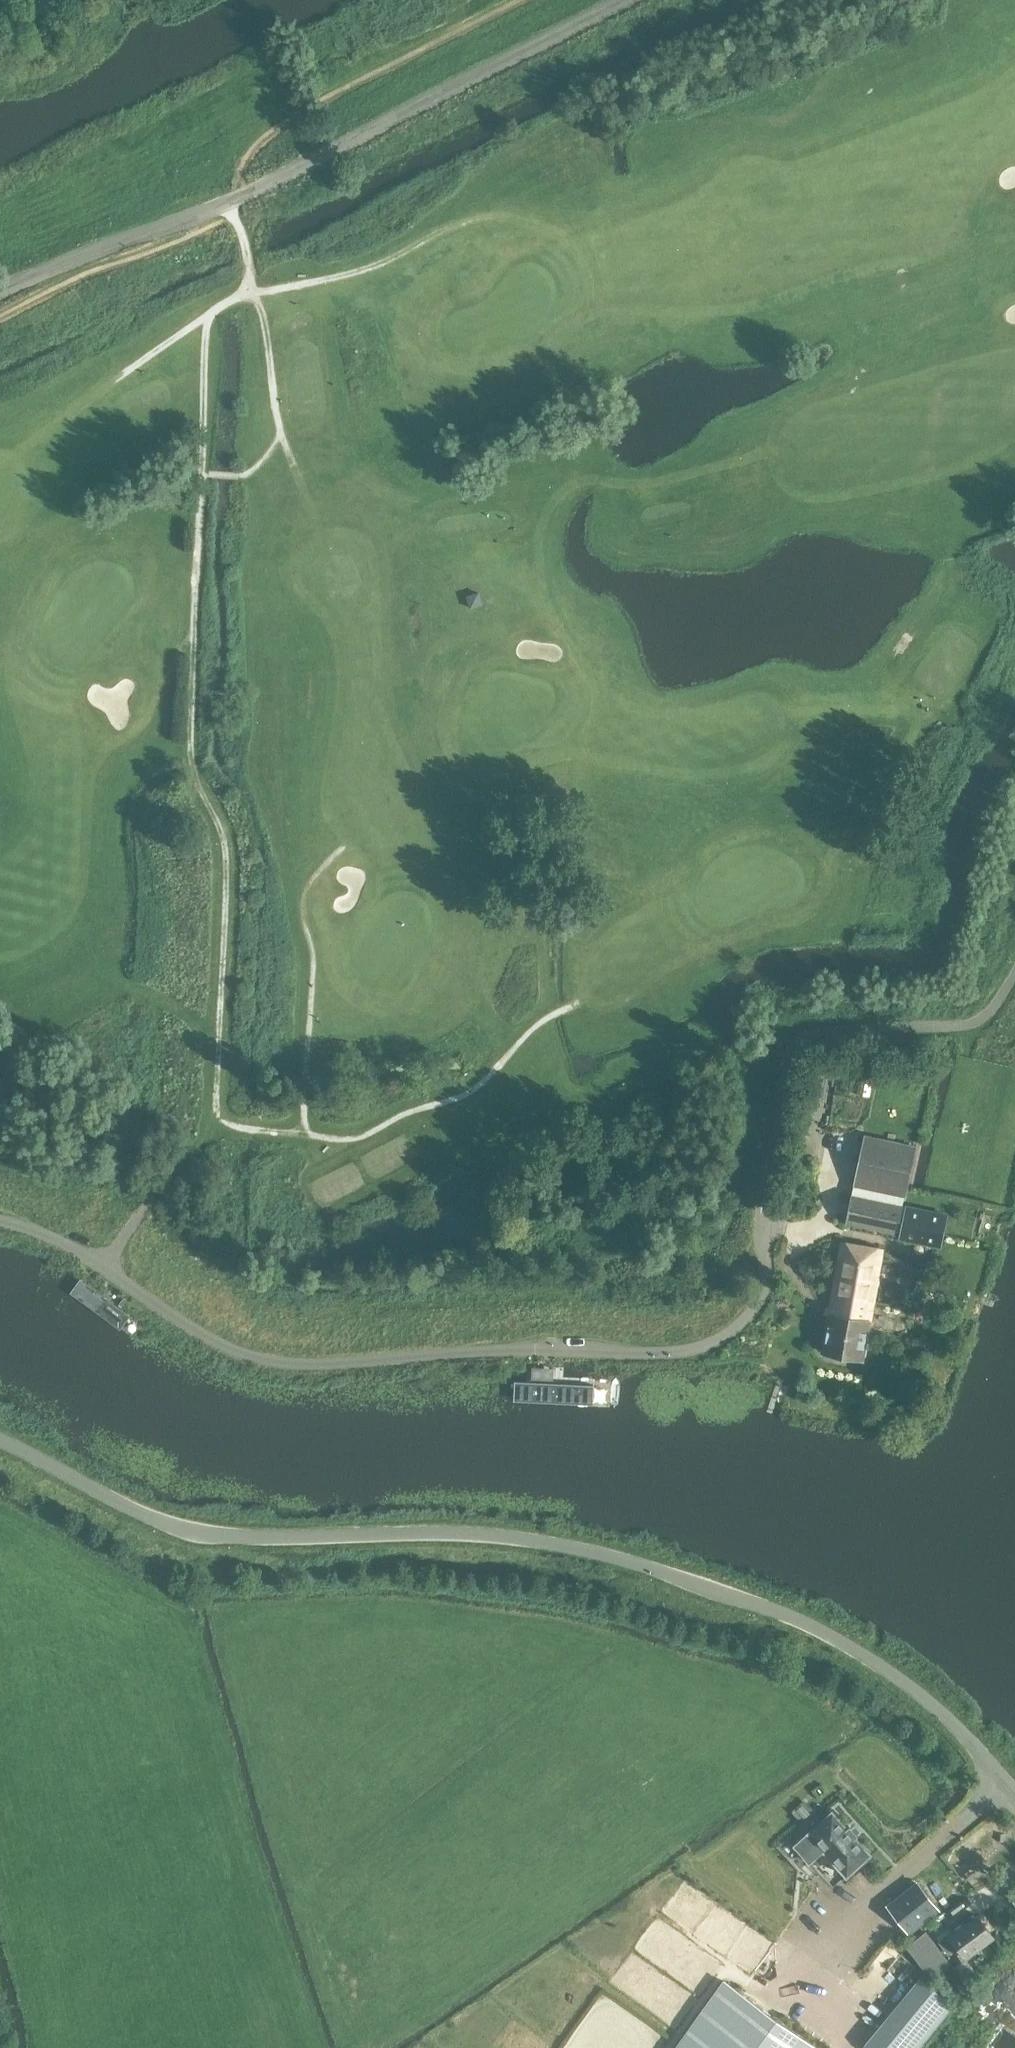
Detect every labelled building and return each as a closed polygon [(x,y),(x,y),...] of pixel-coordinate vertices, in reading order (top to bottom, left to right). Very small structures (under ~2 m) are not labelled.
[(905,1195),(916,1146),(865,1136),(854,1184),(905,1195)] [(896,1233),(902,1205),(852,1195),(847,1222),(896,1233)] [(946,1215),(907,1207),(900,1238),(940,1247),(946,1215)] [(866,1342),(882,1249),(842,1242),(823,1351),(863,1359),(863,1356),(866,1354),(867,1344),(866,1342)] [(515,1382),(514,1403),(610,1406),(610,1386),(515,1382)] [(823,1854),(846,1881),(871,1859),(856,1841),(857,1840),(850,1832),(849,1834),(833,1816),(795,1849),(810,1865),(823,1854)] [(889,1907),(912,1934),(940,1911),(918,1883),(889,1907)] [(967,1958),(995,1937),(978,1916),(951,1937),(951,1938),(942,1945),(948,1953),(958,1946),(967,1958)] [(907,1945),(930,1976),(945,1964),(934,1949),(937,1947),(926,1931),(907,1945)] [(868,2047),(920,2047),(954,2007),(923,1982),(868,2047)] [(679,2047),(816,2047),(725,1983),(679,2047)]
